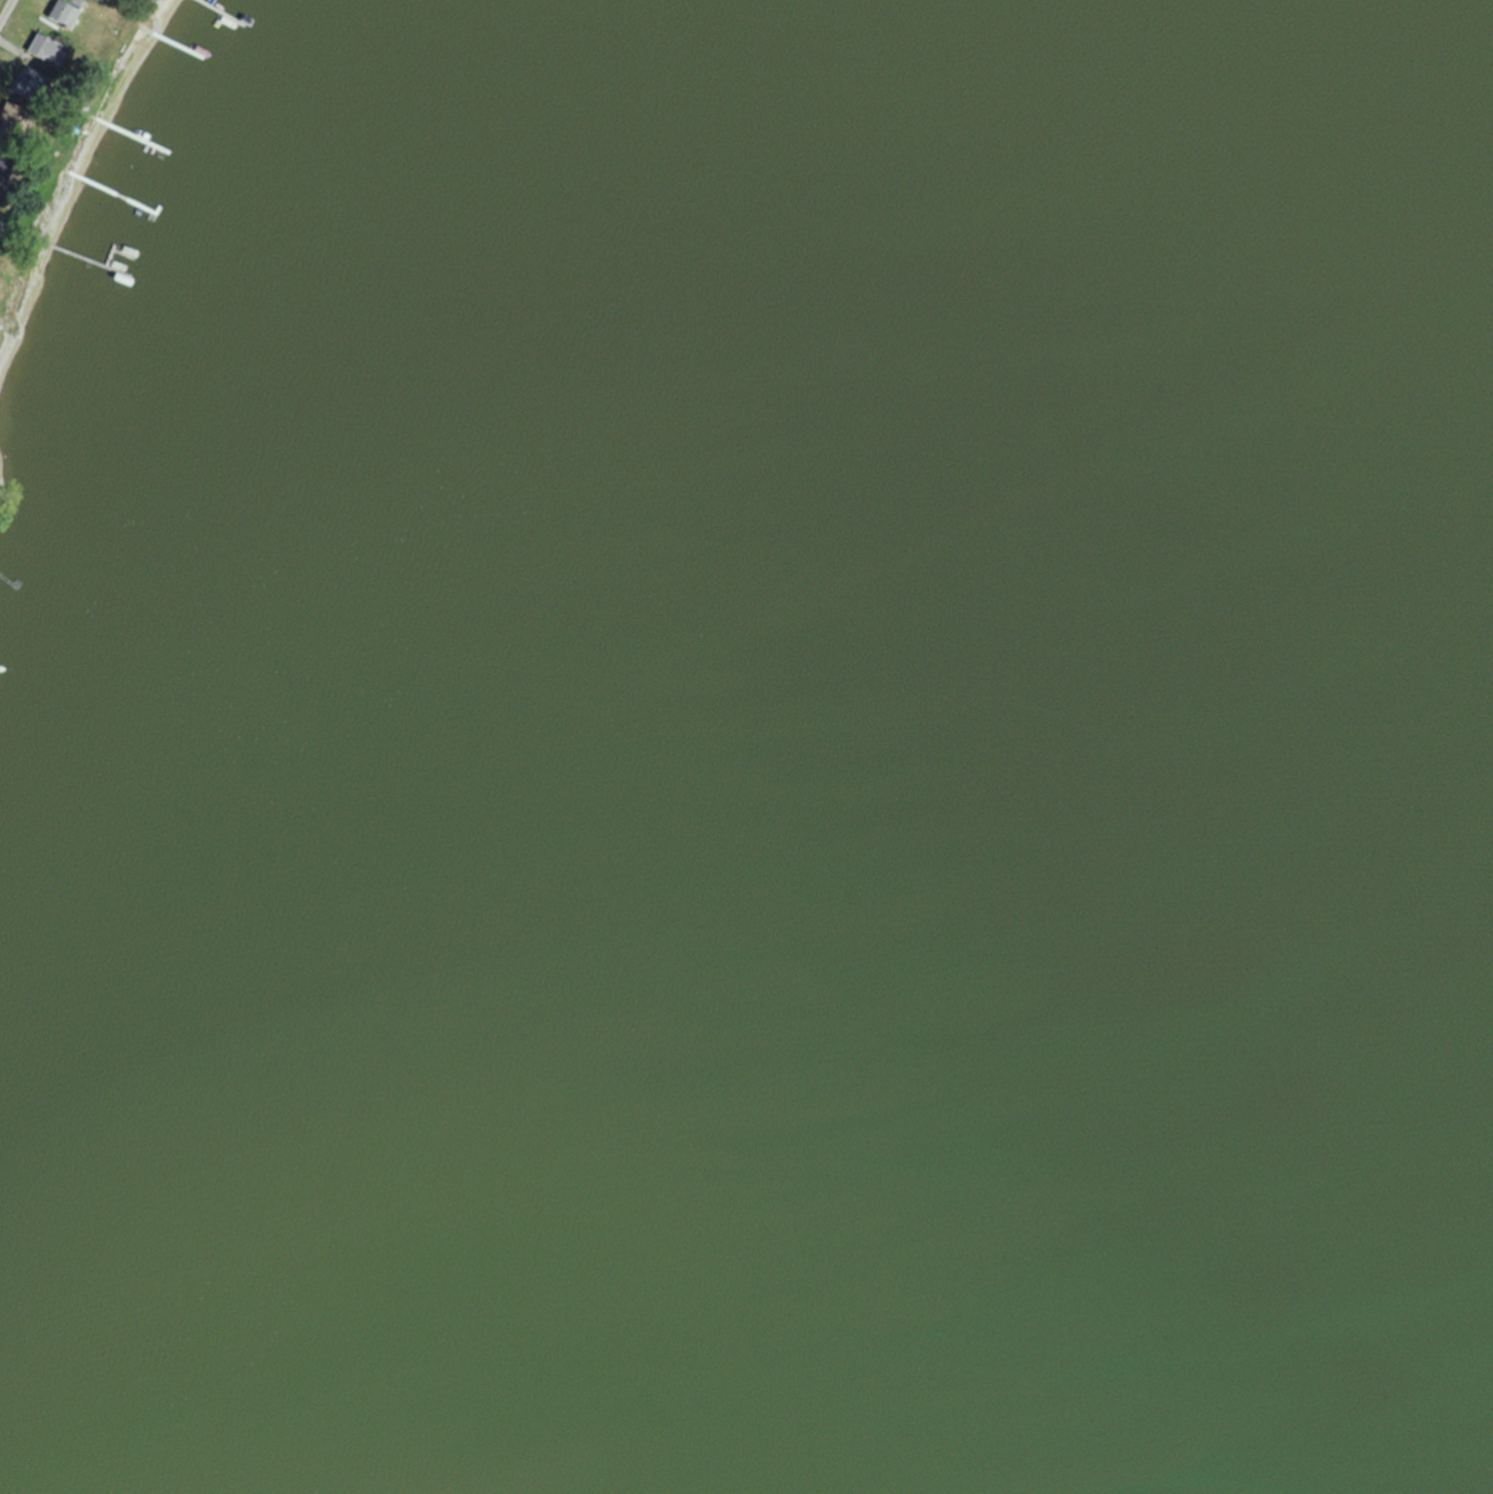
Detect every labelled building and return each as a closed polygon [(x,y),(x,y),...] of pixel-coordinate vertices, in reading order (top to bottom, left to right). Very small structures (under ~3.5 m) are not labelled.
[(43,17),(65,29),(80,0),(52,0),(43,17)] [(43,65),(55,46),(34,33),(22,51),(43,65)] [(39,74),(24,67),(12,91),(27,99),(39,74)]
